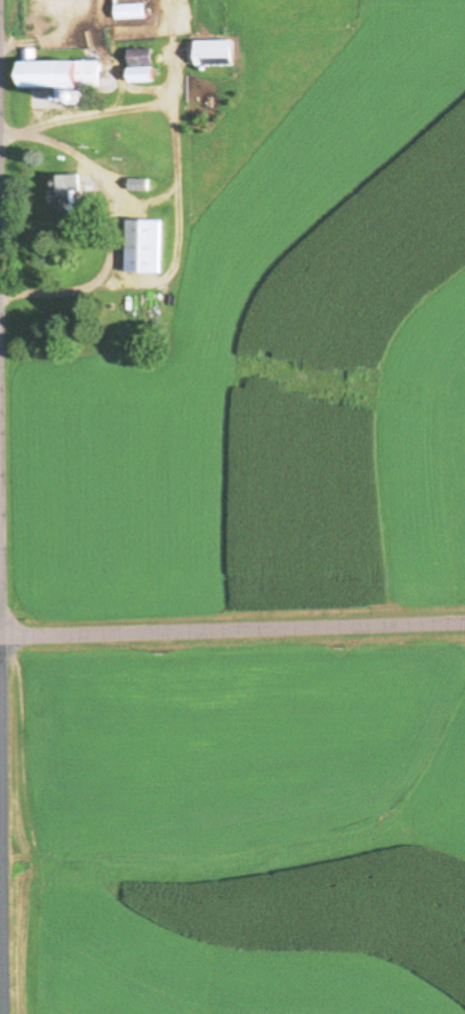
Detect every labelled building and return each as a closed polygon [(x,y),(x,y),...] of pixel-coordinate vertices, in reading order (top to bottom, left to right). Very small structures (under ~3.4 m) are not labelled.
[(145,18),(145,5),(116,5),(116,18),(145,18)] [(196,66),(233,66),(233,41),(196,41),(196,66)] [(101,87),(101,62),(34,62),(34,49),(25,49),(25,88),(61,88),(61,102),(82,102),(82,87),(101,87)] [(154,67),(131,67),(131,82),(154,82),(154,67)] [(84,176),(59,176),(59,212),(84,212),(84,176)] [(133,221),(132,274),(167,274),(167,221),(133,221)]
